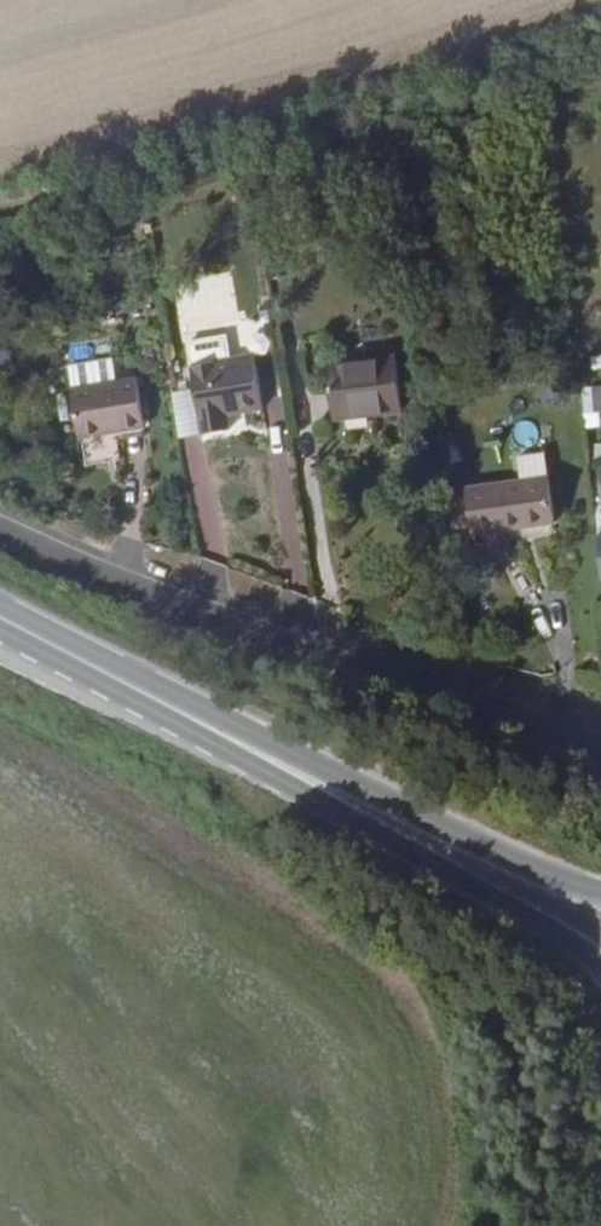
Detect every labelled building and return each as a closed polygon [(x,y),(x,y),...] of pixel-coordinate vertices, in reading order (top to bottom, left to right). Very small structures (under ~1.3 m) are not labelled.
[(273,357),(268,320),(223,329),(228,364),(187,371),(199,440),(226,436),(223,421),(259,414),(249,360),(273,357)] [(69,396),(113,388),(109,364),(64,373),(69,396)] [(399,416),(394,367),(324,375),(331,424),(399,416)] [(134,384),(113,388),(69,396),(68,396),(78,443),(117,435),(143,430),(134,384)] [(590,395),(593,418),(600,417),(600,394),(590,395)] [(145,439),(143,430),(117,435),(119,444),(145,439)] [(518,468),(522,492),(549,488),(546,465),(518,468)] [(549,488),(522,492),(466,500),(472,546),(555,534),(549,488)]
